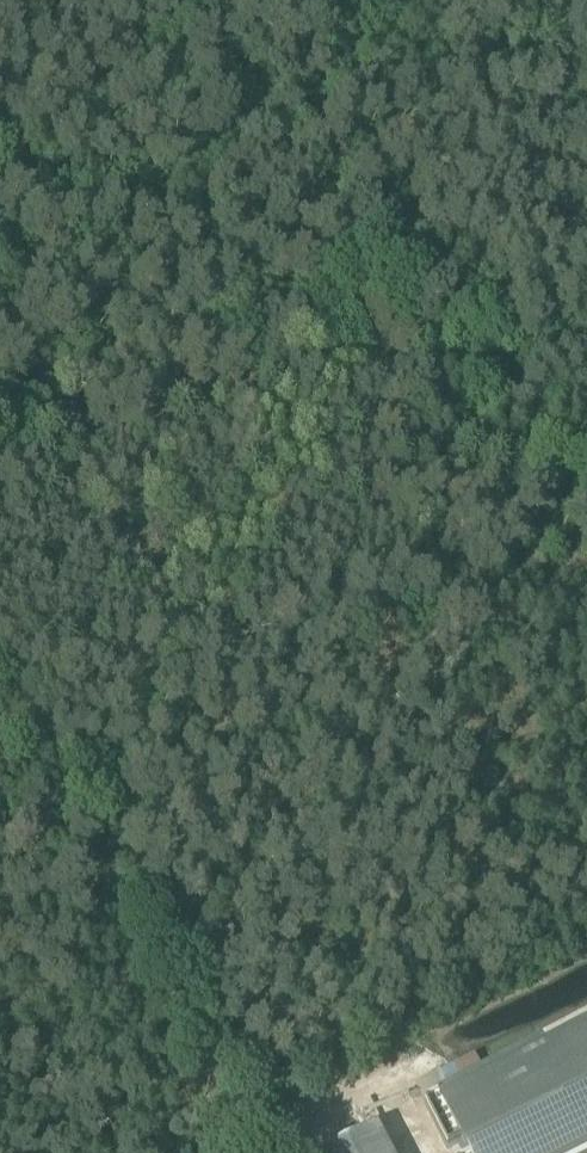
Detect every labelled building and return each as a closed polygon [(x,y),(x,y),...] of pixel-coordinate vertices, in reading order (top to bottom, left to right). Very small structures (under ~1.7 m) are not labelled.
[(437,1093),(467,1152),(577,1152),(586,1148),(586,1018),(437,1093)] [(315,1152),(387,1152),(373,1125),(315,1152)]
